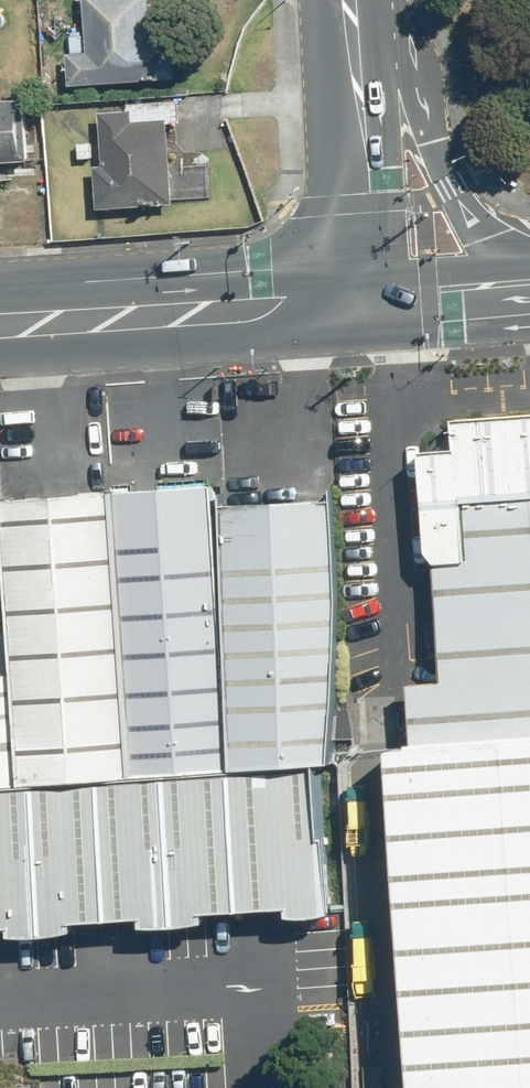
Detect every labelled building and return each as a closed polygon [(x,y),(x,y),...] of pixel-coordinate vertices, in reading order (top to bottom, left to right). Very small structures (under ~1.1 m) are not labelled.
[(174,78),(172,39),(151,41),(148,0),(84,0),(88,52),(68,53),(70,85),(174,78)] [(29,160),(24,98),(0,100),(0,162),(29,160)] [(98,209),(174,204),(168,123),(181,122),(179,100),(127,103),(127,110),(99,112),(103,165),(95,165),(98,209)] [(408,744),(529,736),(529,396),(435,404),(437,435),(403,438),(410,532),(422,550),(429,664),(394,667),(408,744)] [(208,757),(308,752),(293,461),(194,465),(208,757)] [(103,762),(208,757),(194,465),(89,471),(103,762)] [(103,762),(89,471),(0,475),(0,728),(2,768),(103,762)] [(408,744),(432,1087),(529,1087),(529,736),(408,744)] [(308,752),(208,757),(103,762),(2,768),(0,768),(0,909),(315,894),(308,752)]
